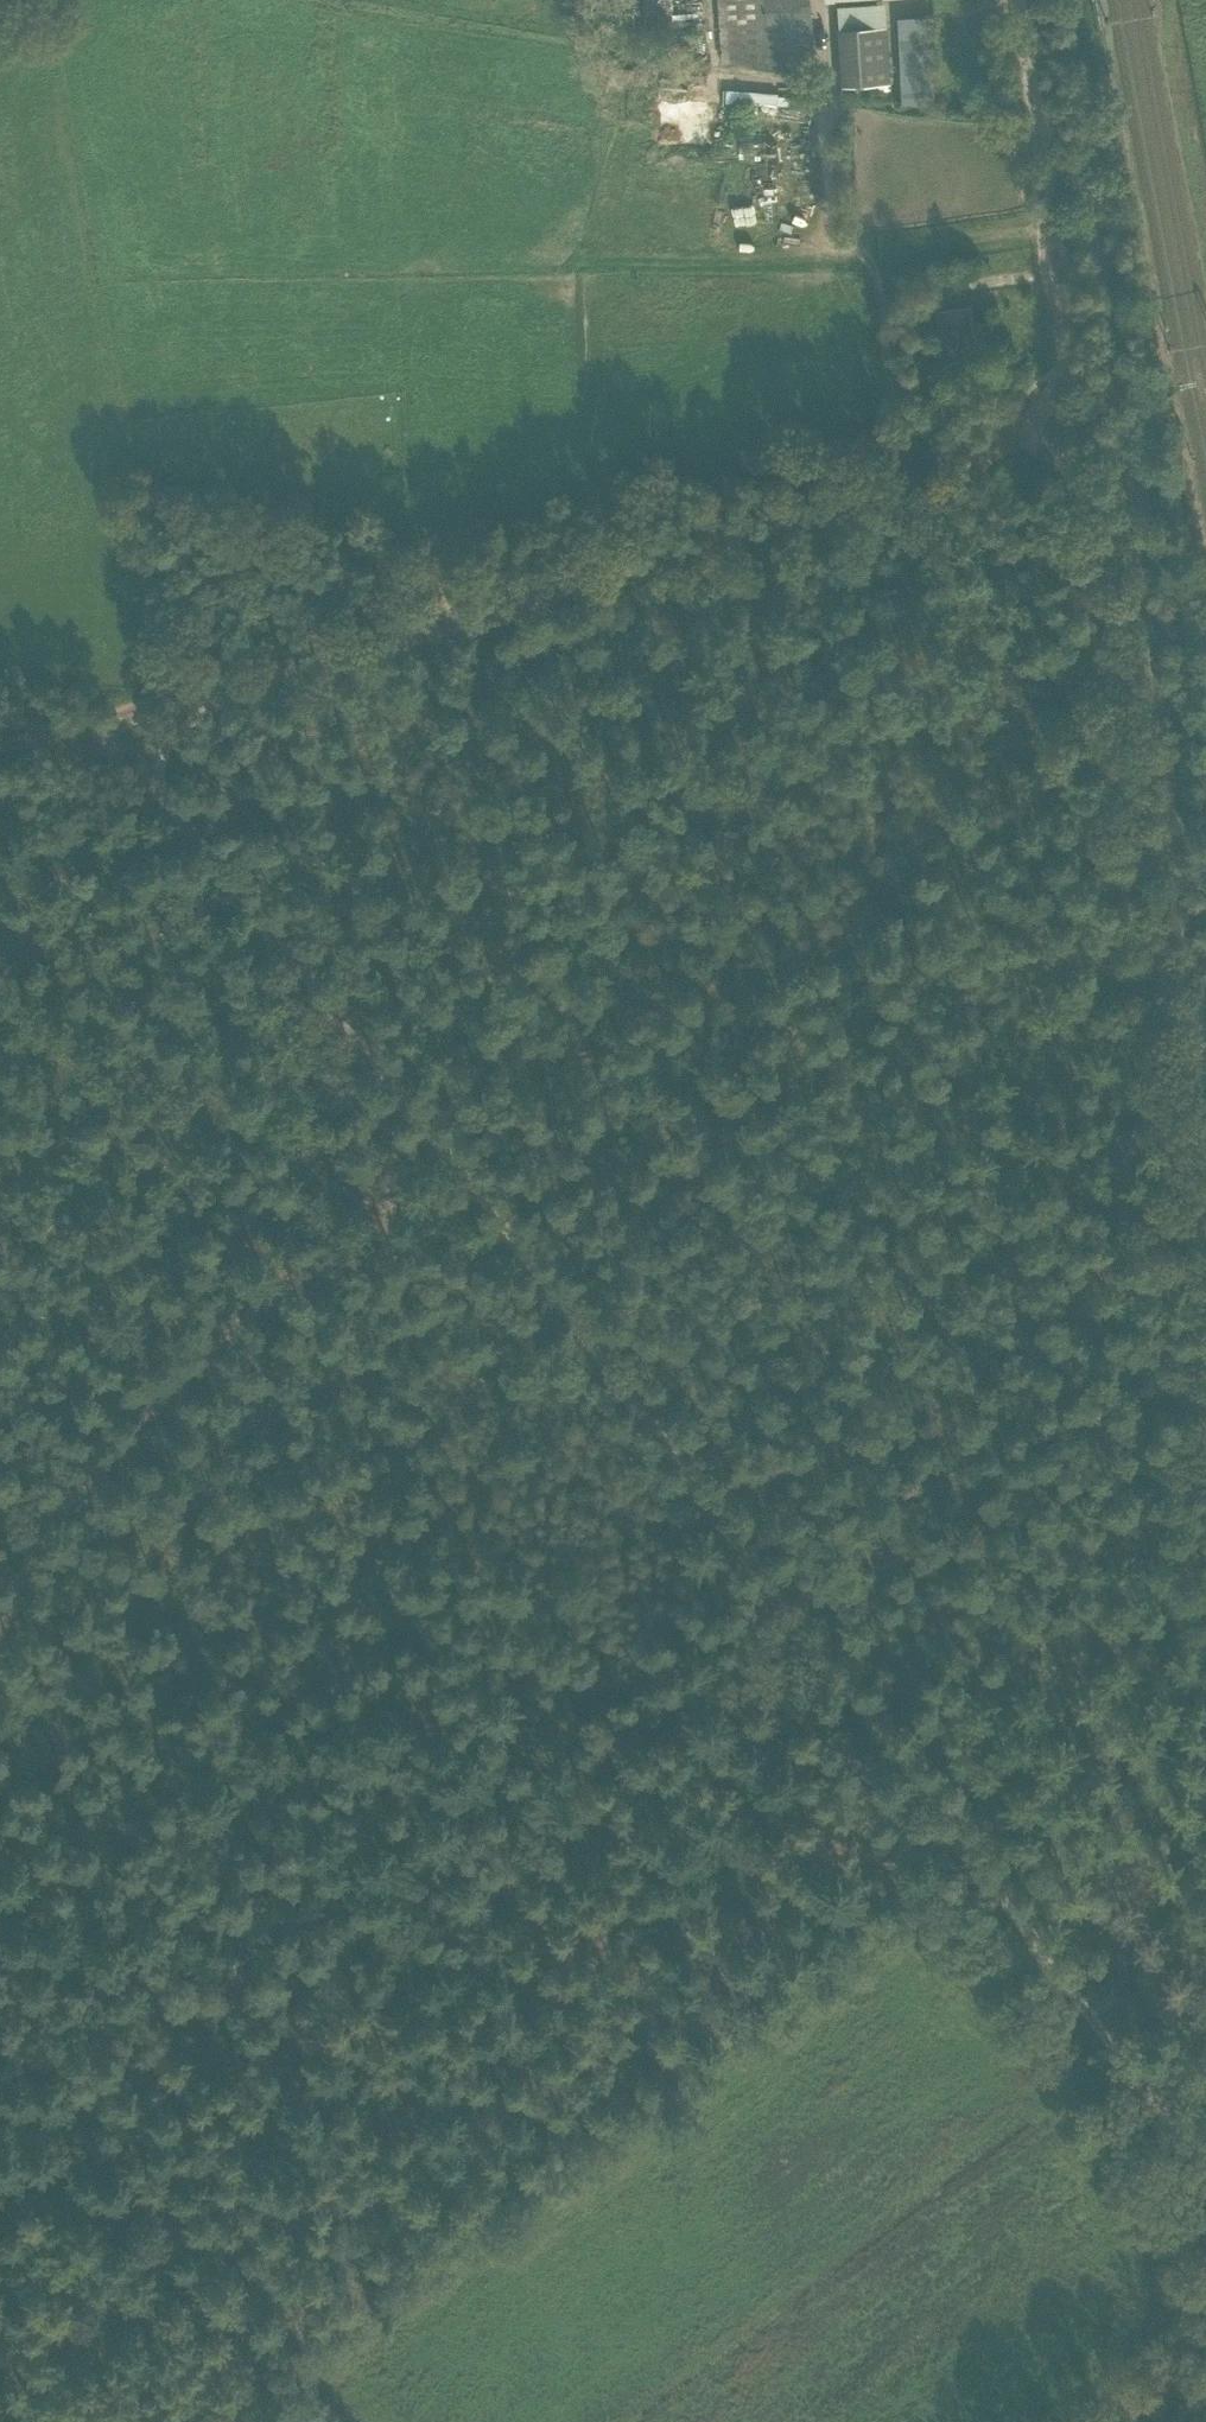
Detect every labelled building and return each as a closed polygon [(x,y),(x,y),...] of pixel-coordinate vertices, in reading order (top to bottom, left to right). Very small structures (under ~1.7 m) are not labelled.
[(722,66),(752,68),(816,76),(811,0),(718,0),(722,66)] [(928,19),(898,21),(902,101),(932,100),(928,19)] [(890,84),(887,27),(837,30),(841,87),(890,84)] [(781,163),(758,165),(760,207),(784,206),(781,163)] [(971,306),(935,311),(941,357),(977,352),(971,306)]
